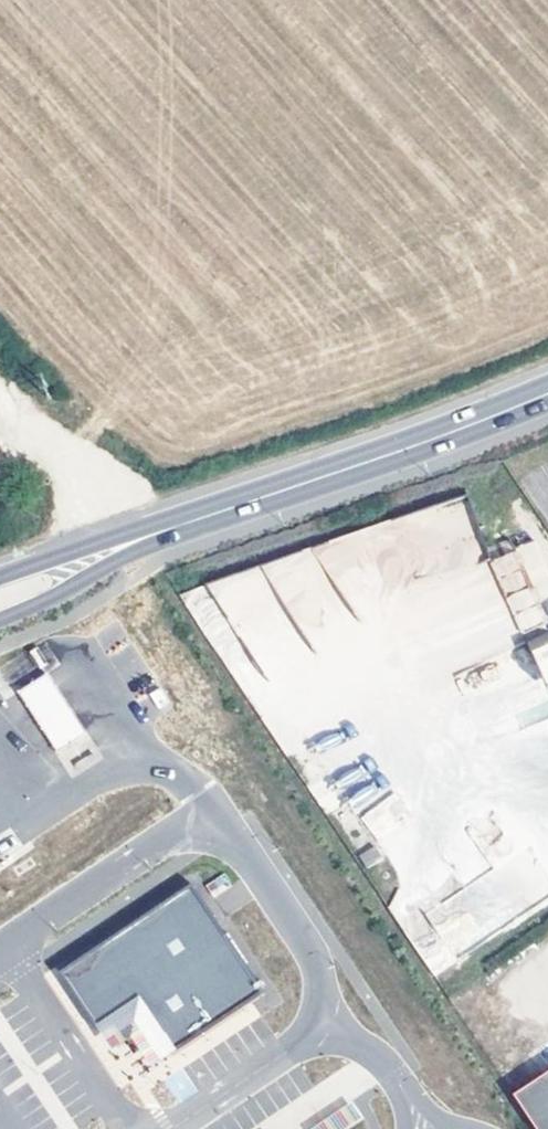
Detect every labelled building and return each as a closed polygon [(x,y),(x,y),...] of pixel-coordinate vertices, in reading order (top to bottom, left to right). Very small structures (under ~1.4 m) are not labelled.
[(502,573),(547,685),(547,602),(531,561),(502,573)] [(49,675),(20,695),(58,751),(87,732),(49,675)] [(352,849),(364,867),(384,854),(372,836),(352,849)] [(195,882),(62,971),(101,1029),(142,1001),(176,1053),(268,992),(195,882)] [(142,1001),(101,1029),(113,1047),(131,1035),(153,1068),(176,1053),(142,1001)] [(538,1128),(547,1128),(547,1077),(517,1098),(538,1128)] [(312,1128),(344,1128),(362,1117),(352,1102),(312,1128)]
